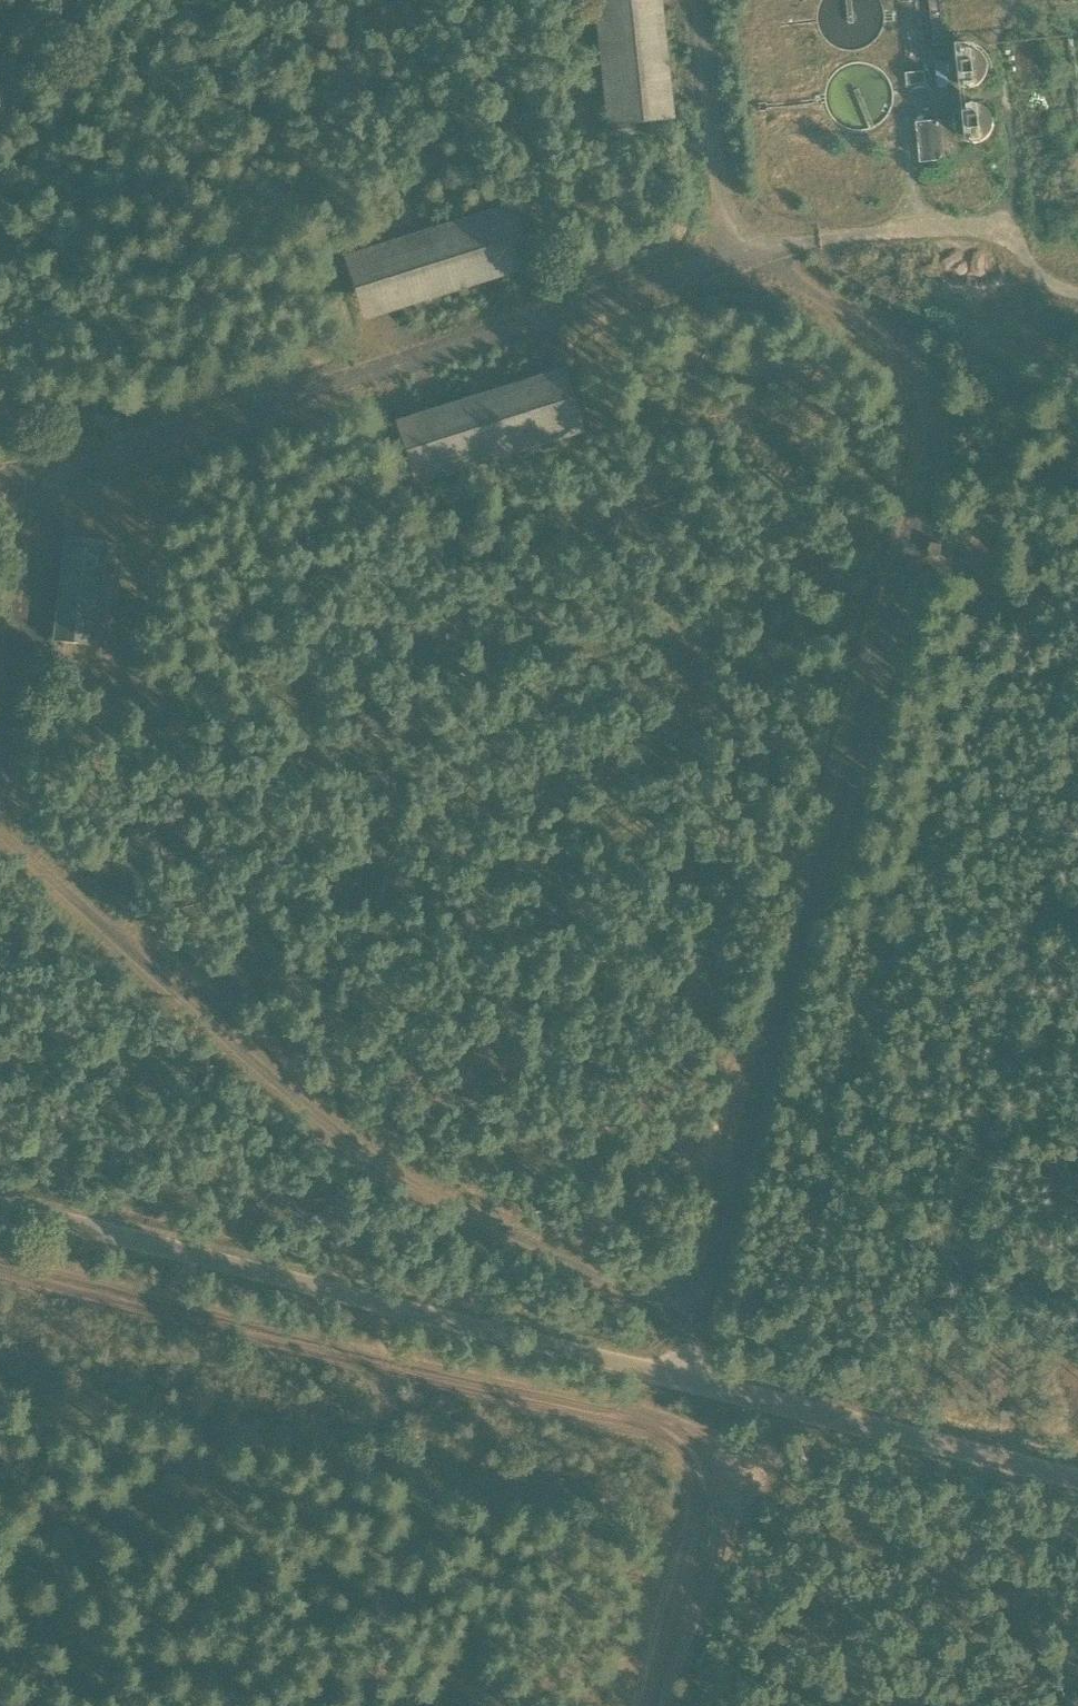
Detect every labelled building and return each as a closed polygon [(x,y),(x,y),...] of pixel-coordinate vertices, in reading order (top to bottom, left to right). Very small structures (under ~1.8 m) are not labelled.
[(606,128),(681,121),(671,11),(644,13),(643,0),(595,0),(606,128)] [(960,87),(968,89),(977,87),(983,82),(987,74),(987,66),(984,58),(977,52),(969,50),(960,52),(954,57),(950,65),(950,74),(953,81),(960,87)] [(966,142),(974,144),(983,142),(990,137),(993,129),(993,121),(990,113),(983,107),(975,105),(967,107),(960,112),(956,120),(956,129),(959,136),(966,142)] [(954,120),(942,121),(942,120),(917,123),(921,163),(946,160),(945,151),(957,150),(954,120)] [(364,318),(536,269),(517,203),(345,252),(364,318)] [(405,413),(420,471),(592,426),(576,369),(405,413)]
